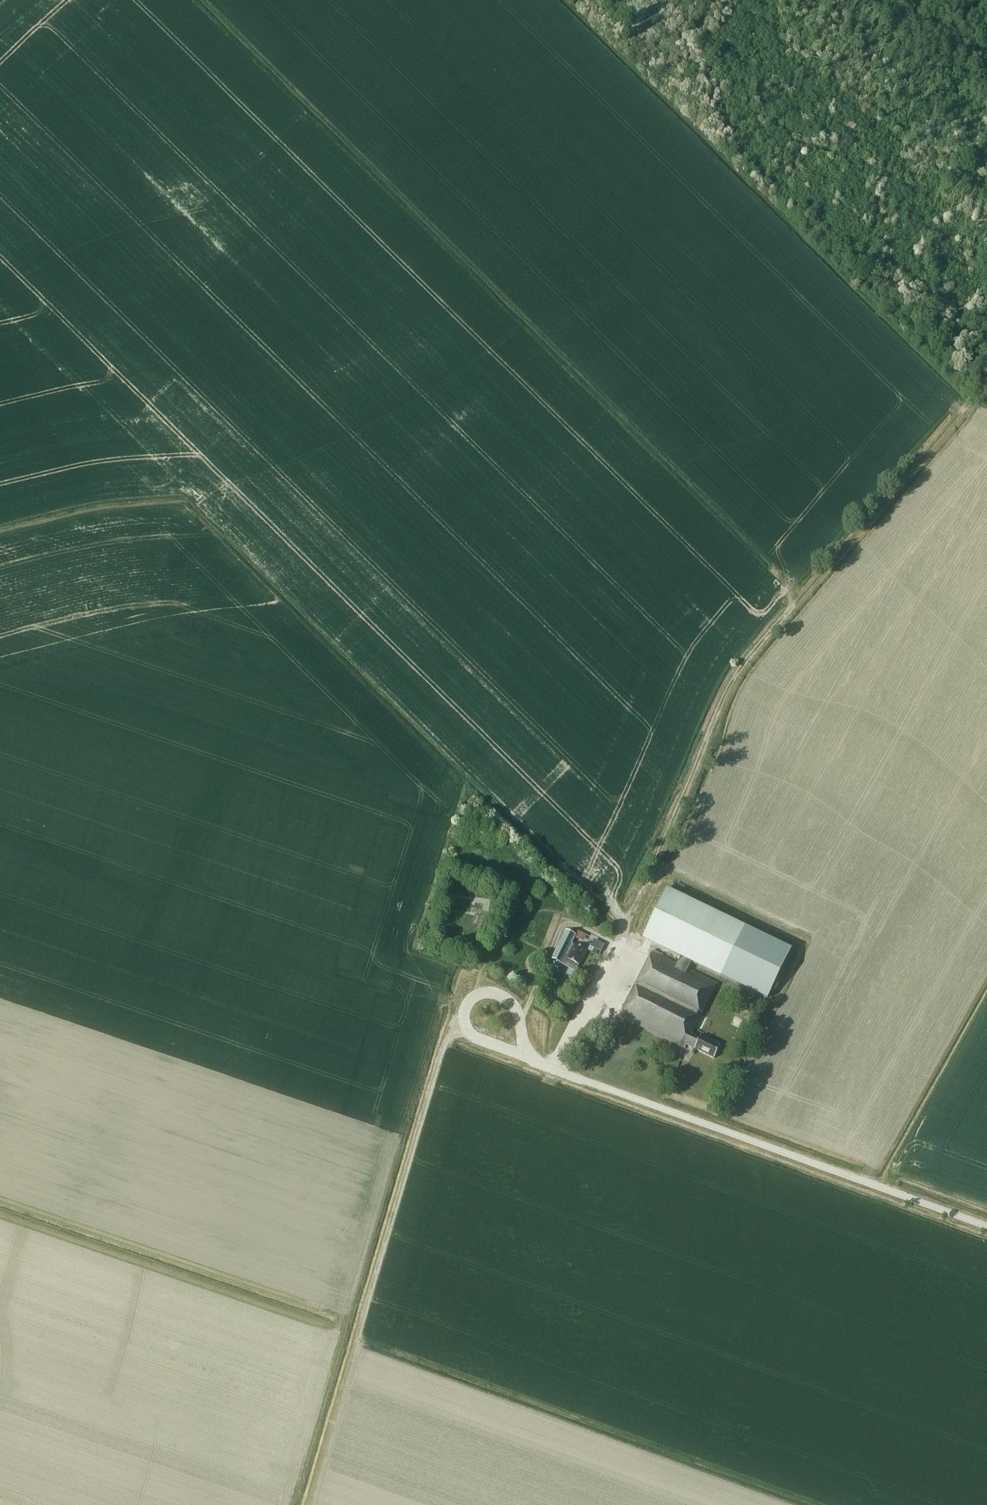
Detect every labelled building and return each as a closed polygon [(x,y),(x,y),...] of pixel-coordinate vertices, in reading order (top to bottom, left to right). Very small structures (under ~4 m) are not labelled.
[(714,1058),(720,1046),(701,1036),(700,1038),(692,1034),(717,984),(688,969),(691,962),(720,977),(769,1000),(793,951),(744,927),(666,889),(642,938),(681,957),(678,965),(652,952),(619,1016),(685,1049),(686,1045),(714,1058)] [(587,952),(572,944),(574,942),(576,936),(565,930),(550,959),(577,972),(587,952)] [(562,1004),(553,1000),(548,1009),(556,1014),(562,1004)] [(514,1049),(516,1044),(490,1034),(488,1039),(514,1049)]
